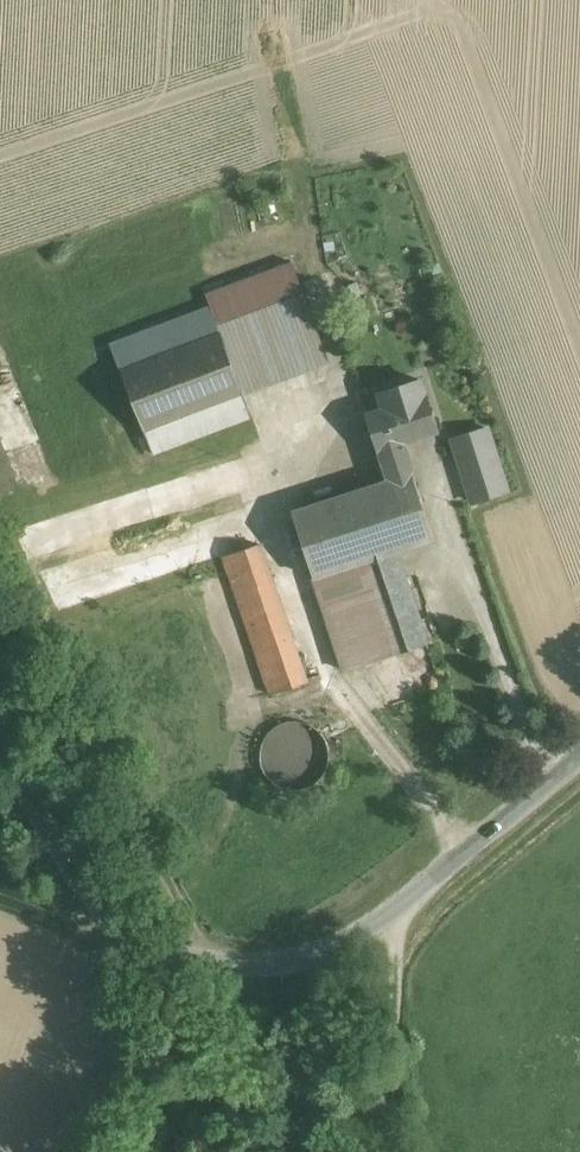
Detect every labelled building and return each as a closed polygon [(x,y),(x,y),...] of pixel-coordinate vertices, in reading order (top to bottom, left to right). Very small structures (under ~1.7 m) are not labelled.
[(292,261),(206,293),(212,310),(218,326),(304,294),(292,261)] [(304,294),(218,326),(243,393),(243,394),(329,362),(304,294)] [(212,310),(114,347),(145,429),(145,430),(243,393),(218,326),(212,310)] [(421,380),(379,393),(384,409),(368,414),(380,449),(382,449),(392,480),(412,473),(402,442),(437,431),(421,380)] [(243,393),(145,430),(145,429),(144,430),(153,453),(252,418),(243,394),(243,393)] [(492,442),(457,453),(473,502),(508,490),(492,442)] [(392,480),(293,512),(314,577),(396,551),(434,538),(412,473),(392,480)] [(306,682),(259,544),(223,556),(271,694),(306,682)] [(396,551),(314,577),(345,670),(428,643),(427,640),(427,641),(396,551)] [(327,769),(330,755),(327,742),(319,730),(308,723),(294,720),(281,723),(270,731),(262,742),(260,756),(262,769),(270,780),(282,788),(295,791),(308,788),(320,780),(327,769)]
